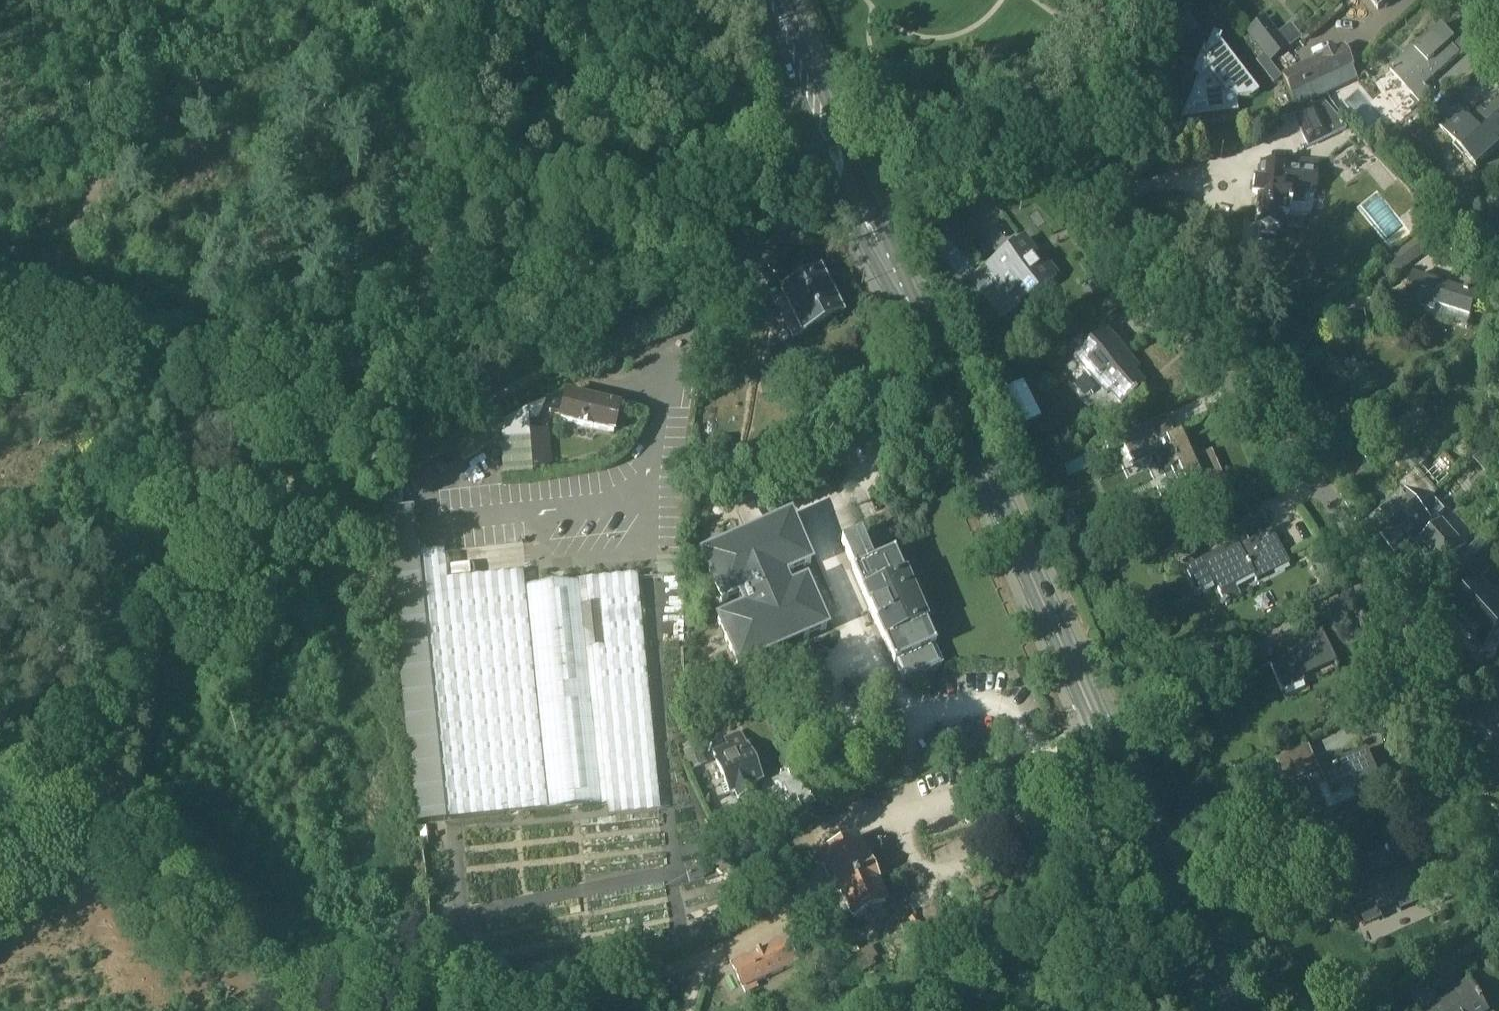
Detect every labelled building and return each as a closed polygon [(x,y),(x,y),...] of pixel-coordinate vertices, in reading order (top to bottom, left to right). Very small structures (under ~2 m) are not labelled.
[(1380,10),(1392,0),(1372,0),(1380,10)] [(1270,62),(1288,48),(1278,36),(1265,20),(1248,34),(1270,62)] [(1456,39),(1443,25),(1409,57),(1407,54),(1391,69),(1422,103),(1433,93),(1426,85),(1460,54),(1463,56),(1476,44),(1464,31),(1456,39)] [(1290,26),(1278,36),(1288,48),(1300,38),(1290,26)] [(1216,34),(1215,34),(1198,75),(1201,76),(1183,120),(1184,120),(1186,114),(1211,110),(1210,107),(1217,107),(1218,115),(1238,112),(1236,99),(1251,97),(1259,93),(1260,92),(1215,35),(1216,34)] [(1298,109),(1358,81),(1352,69),(1354,68),(1344,48),(1334,53),(1334,52),(1323,58),(1283,76),(1298,109)] [(1272,65),(1264,72),(1274,84),(1282,77),(1272,65)] [(1324,101),(1293,116),(1308,147),(1347,128),(1340,119),(1337,115),(1324,101)] [(1498,147),(1498,104),(1475,126),(1458,106),(1438,124),(1477,167),(1498,147)] [(1402,138),(1393,146),(1402,156),(1411,149),(1402,138)] [(1227,160),(1196,183),(1207,198),(1206,199),(1214,211),(1216,210),(1227,225),(1237,217),(1246,230),(1278,206),(1257,178),(1246,186),(1227,160)] [(1282,234),(1251,257),(1282,298),(1305,282),(1314,293),(1333,279),(1324,267),(1313,275),(1295,250),(1305,242),(1294,228),(1284,236),(1282,234)] [(1417,238),(1380,267),(1390,280),(1427,251),(1417,238)] [(1001,285),(983,298),(1001,320),(1018,307),(1058,275),(1047,261),(1042,265),(1023,241),(988,269),(1001,285)] [(1460,264),(1453,289),(1444,286),(1444,285),(1416,276),(1409,296),(1404,294),(1397,317),(1421,325),(1426,309),(1436,312),(1438,307),(1472,317),(1478,298),(1488,301),(1496,273),(1460,264)] [(802,334),(843,314),(822,273),(782,294),(782,295),(774,299),(794,338),(802,334)] [(1137,392),(1145,384),(1123,359),(1128,355),(1107,331),(1077,358),(1108,394),(1112,391),(1123,404),(1132,396),(1134,398),(1138,394),(1137,392)] [(614,432),(620,406),(567,394),(561,420),(614,432)] [(1391,426),(1393,427),(1382,436),(1391,447),(1403,436),(1404,437),(1428,417),(1418,405),(1391,426)] [(1144,451),(1153,447),(1143,427),(1121,437),(1135,466),(1148,460),(1144,451)] [(1110,452),(1123,446),(1117,432),(1103,438),(1110,452)] [(1211,490),(1226,483),(1212,451),(1200,457),(1192,439),(1184,442),(1180,433),(1157,443),(1161,452),(1153,456),(1162,475),(1179,467),(1187,485),(1205,477),(1211,490)] [(1371,522),(1385,537),(1409,517),(1411,519),(1434,498),(1439,493),(1432,485),(1436,482),(1433,478),(1429,482),(1419,470),(1400,487),(1405,492),(1371,522)] [(1409,517),(1385,537),(1397,551),(1413,537),(1418,543),(1416,545),(1419,548),(1417,549),(1425,558),(1427,557),(1438,569),(1458,552),(1433,523),(1446,512),(1443,509),(1434,498),(1411,519),(1409,517)] [(725,545),(702,555),(723,602),(740,594),(746,608),(718,620),(738,667),(761,657),(760,654),(803,635),(804,638),(827,628),(807,582),(790,589),(784,575),(811,563),(791,517),(768,527),(769,530),(727,548),(725,545)] [(1240,549),(1238,545),(1205,562),(1204,560),(1194,566),(1195,567),(1187,571),(1198,592),(1214,583),(1219,592),(1226,604),(1240,597),(1234,585),(1253,575),(1257,582),(1290,565),(1273,532),(1240,549)] [(905,681),(943,665),(935,646),(936,646),(926,623),(928,622),(907,575),(906,575),(896,552),(874,562),(862,533),(843,542),(855,570),(854,570),(871,608),(870,609),(877,624),(878,624),(895,664),(897,663),(905,681)] [(1480,544),(1458,565),(1476,584),(1498,564),(1480,544)] [(637,575),(579,582),(524,587),(522,573),(446,581),(443,551),(418,553),(420,573),(393,575),(419,823),(607,804),(609,816),(660,811),(637,575)] [(1452,613),(1485,648),(1498,635),(1498,599),(1498,598),(1484,583),(1452,613)] [(1302,676),(1336,660),(1323,630),(1287,646),(1291,657),(1272,665),(1284,691),(1304,681),(1302,676)] [(1249,639),(1221,652),(1228,667),(1256,654),(1249,639)] [(726,739),(730,747),(715,754),(718,761),(717,761),(731,793),(736,791),(739,799),(755,792),(752,784),(762,780),(747,747),(747,748),(740,733),(726,739)] [(683,751),(691,769),(707,762),(699,745),(683,751)] [(1272,759),(1283,785),(1302,776),(1290,750),(1272,759)] [(1381,779),(1382,778),(1369,750),(1368,750),(1369,751),(1347,761),(1344,754),(1343,755),(1343,756),(1321,766),(1321,765),(1320,765),(1328,783),(1320,787),(1330,811),(1363,797),(1358,787),(1380,777),(1381,779)] [(867,862),(856,839),(825,853),(835,876),(835,877),(843,895),(844,895),(854,917),(886,903),(875,880),(877,879),(869,861),(867,862)] [(1339,878),(1361,868),(1356,856),(1333,866),(1339,878)] [(1367,925),(1438,894),(1425,863),(1390,878),(1388,873),(1367,882),(1372,893),(1356,899),(1367,925)] [(909,919),(915,927),(921,922),(916,914),(909,919)] [(787,940),(730,966),(741,991),(744,990),(745,994),(758,988),(756,984),(798,965),(787,940)] [(1489,1007),(1484,1008),(1482,1004),(1485,1000),(1473,981),(1440,1001),(1429,983),(1430,983),(1423,972),(1393,990),(1391,985),(1381,991),(1391,1007),(1412,994),(1422,1010),(1492,1010),(1489,1007)]
